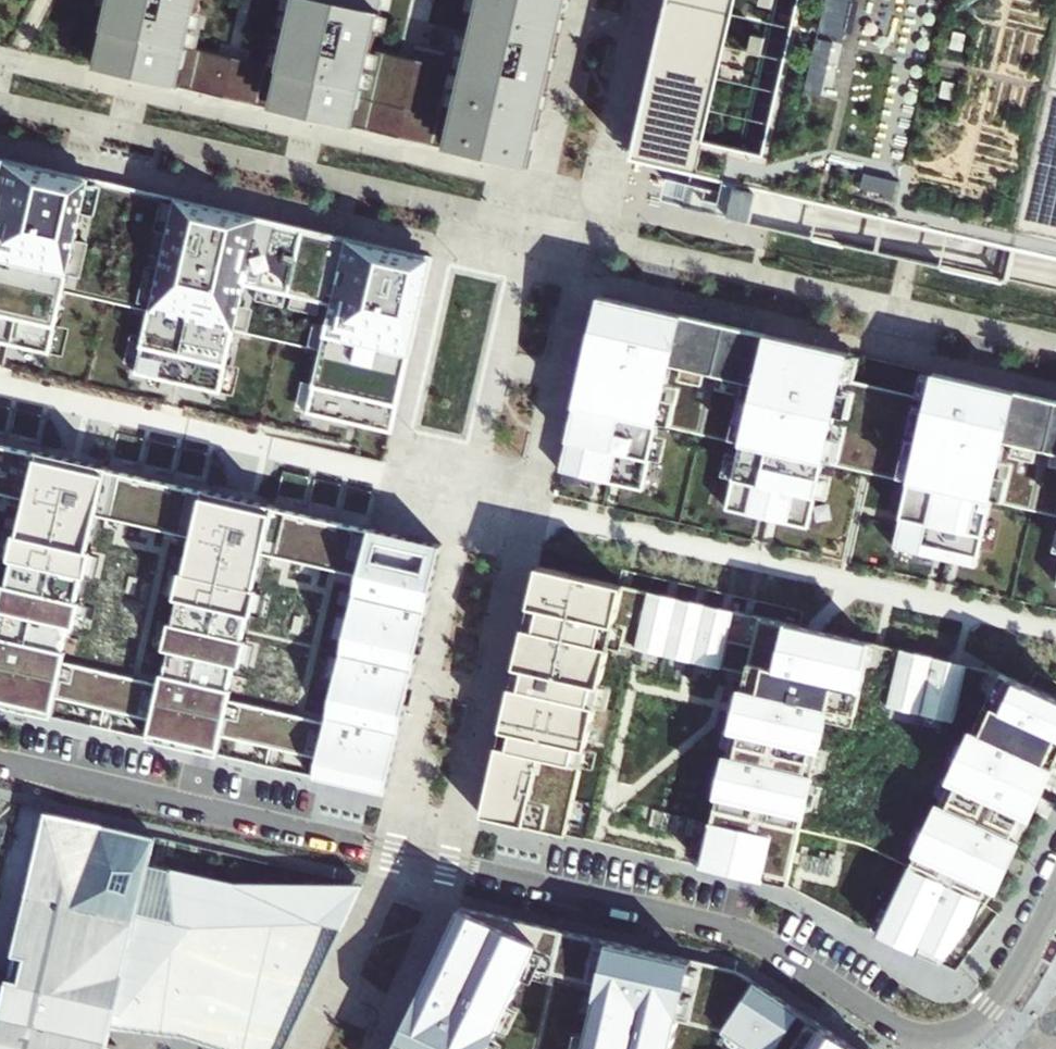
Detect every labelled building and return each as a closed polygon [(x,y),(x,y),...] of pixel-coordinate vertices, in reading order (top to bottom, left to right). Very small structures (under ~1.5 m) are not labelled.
[(91,67),(269,108),(306,116),(530,167),(568,0),(479,0),(464,68),(373,47),(384,0),(281,0),(267,65),(200,50),(211,0),(106,0),(91,67)] [(701,207),(1017,279),(1023,252),(1055,260),(1055,0),(674,0),(638,158),(709,175),(701,207)] [(387,447),(420,308),(433,255),(0,156),(0,358),(52,370),(55,354),(139,374),(136,389),(222,410),(226,394),(311,414),(308,430),(387,447)] [(971,380),(948,375),(942,402),(848,380),(854,354),(804,342),(641,305),(606,297),(565,471),(650,491),(665,426),(748,445),(732,511),(815,530),(830,466),(869,475),(910,484),(894,553),(980,573),(997,501),(1055,515),(1055,400),(971,380)] [(58,719),(62,699),(157,720),(153,741),(224,757),(229,737),(324,759),(319,778),(384,793),(391,795),(448,545),(370,527),(0,443),(0,706),(58,719)] [(897,850),(885,935),(947,964),(1003,886),(1055,774),(1055,694),(1008,672),(544,566),(487,817),(572,836),(616,641),(699,660),(655,855),(782,884),(795,827),(897,850)] [(48,811),(0,997),(0,1048),(112,1048),(117,1026),(212,1048),(293,1048),(362,903),(142,884),(152,835),(48,811)] [(392,1048),(490,1048),(526,977),(595,993),(583,1048),(676,1048),(682,1022),(719,1029),(751,1048),(862,1048),(744,972),(538,928),(541,917),(461,901),(392,1048)] [(1026,1011),(1006,1048),(1055,1048),(1055,945),(1026,1011)]
